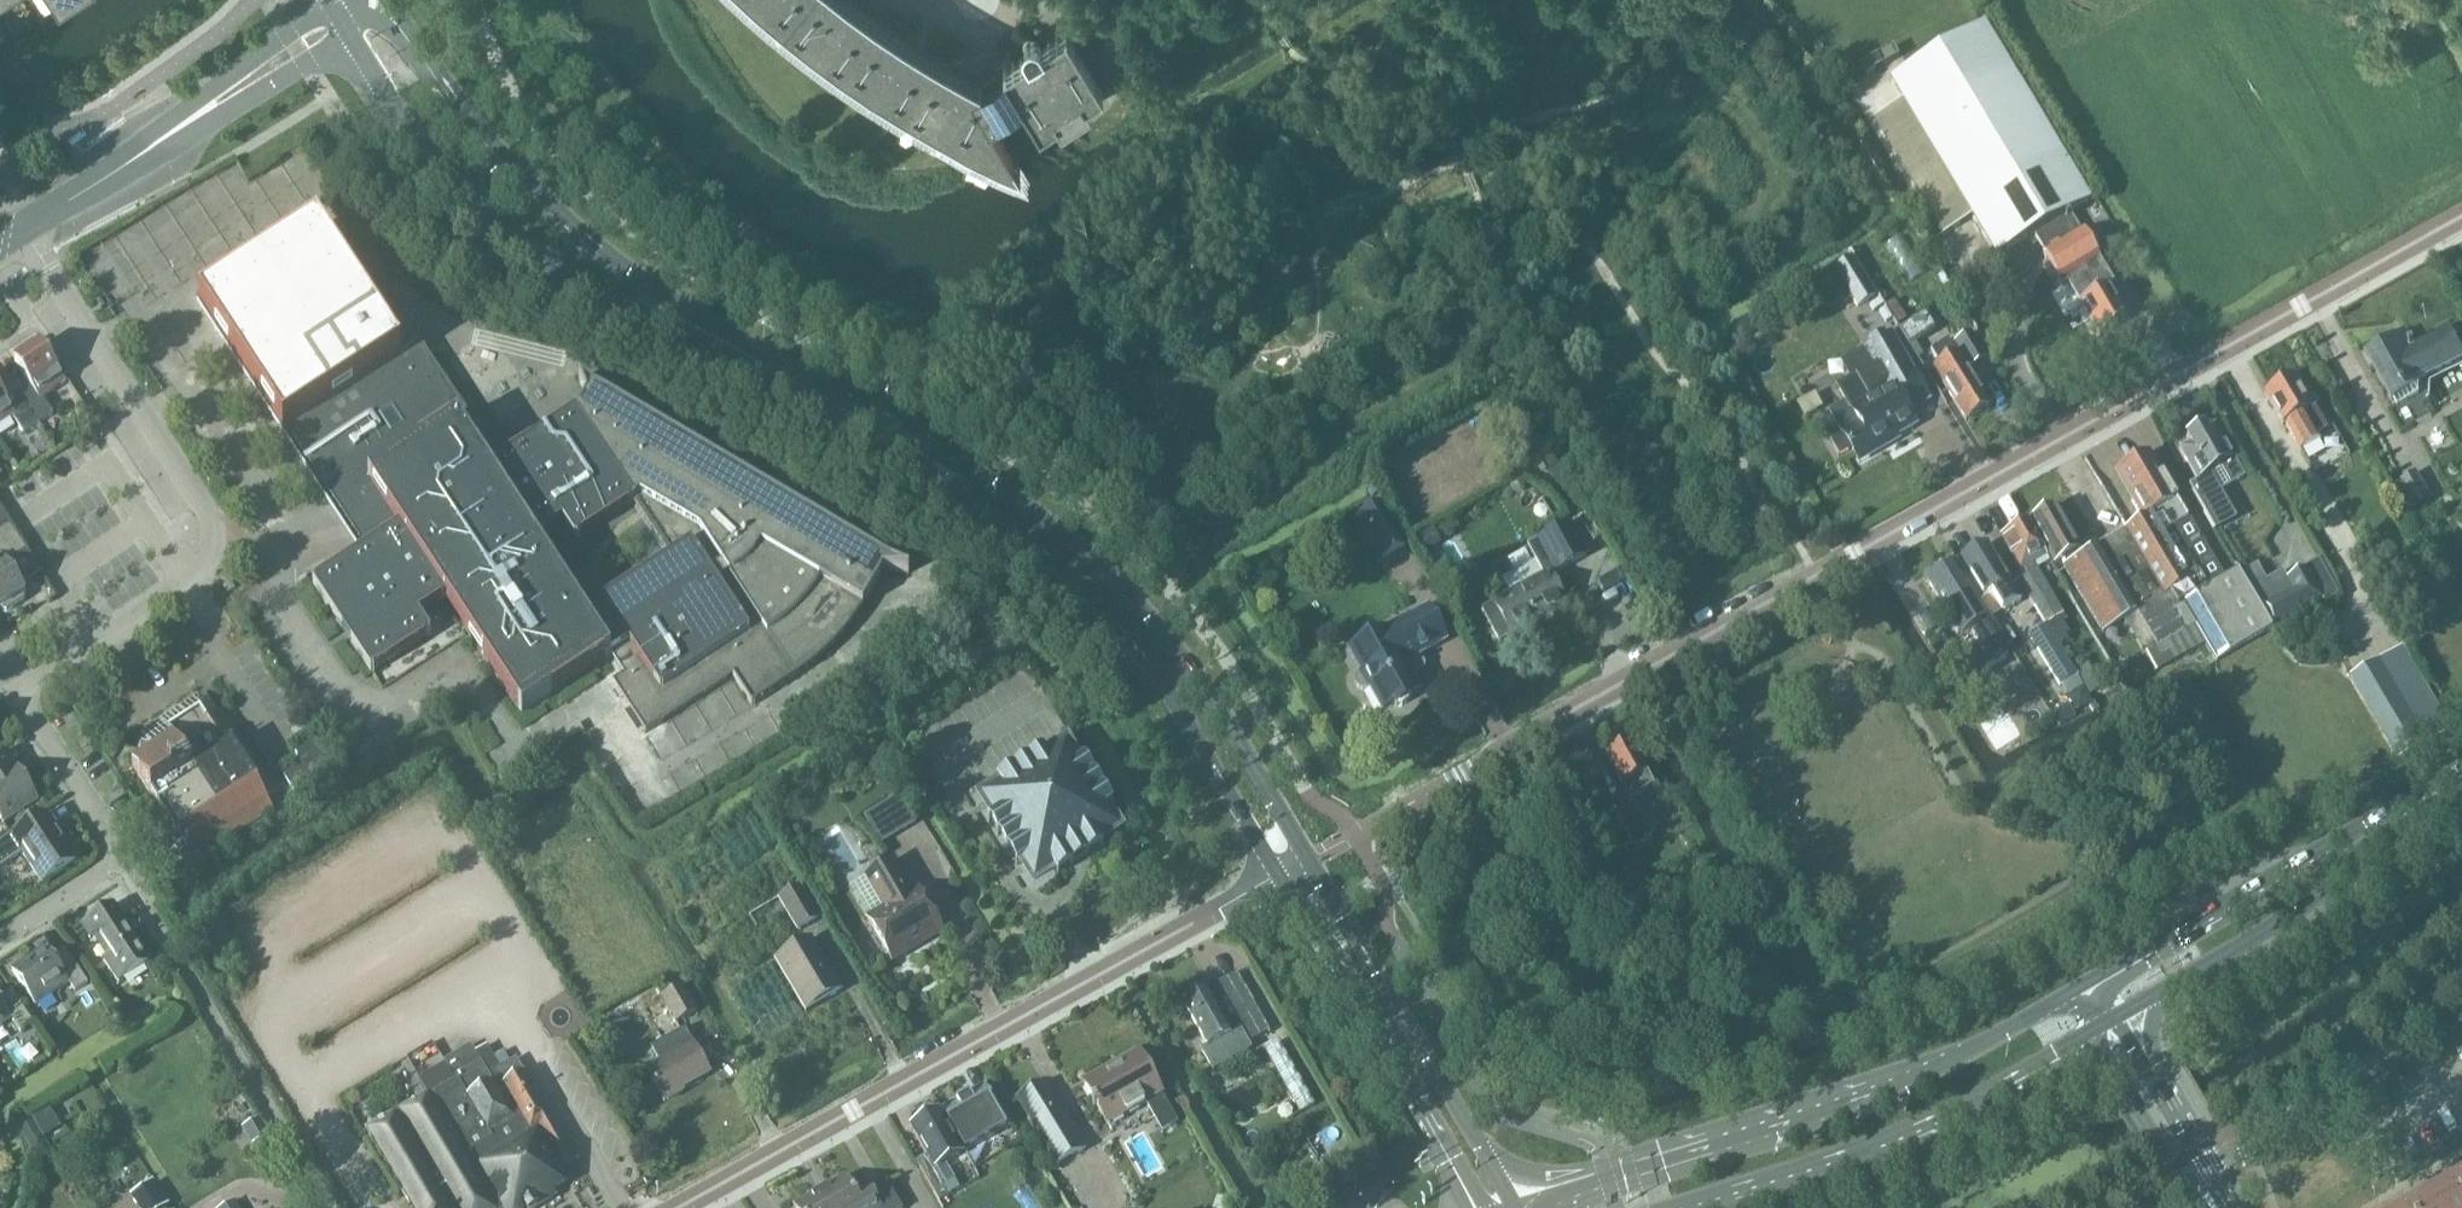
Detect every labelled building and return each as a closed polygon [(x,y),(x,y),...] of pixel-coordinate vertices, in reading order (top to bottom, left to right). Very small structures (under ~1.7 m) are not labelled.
[(18,0),(0,0),(0,12),(18,0)] [(90,0),(47,0),(60,20),(90,0)] [(740,0),(747,6),(754,13),(761,19),(768,24),(774,30),(777,33),(782,37),(789,42),(794,46),(797,48),(804,54),(812,60),(819,65),(827,70),(834,76),(836,77),(842,81),(849,86),(854,89),(857,91),(865,96),(872,101),(880,106),(888,111),(896,116),(898,117),(905,121),(913,126),(917,128),(922,119),(935,126),(952,135),(967,143),(979,149),(996,157),(1013,164),(1022,168),(1012,153),(991,119),(1022,99),(1040,127),(1057,116),(1059,115),(1055,110),(1068,102),(1069,102),(1081,94),(1084,100),(1086,99),(1102,89),(1103,88),(1098,79),(1093,71),(1087,63),(1082,55),(1077,46),(1072,38),(1040,57),(1010,76),(1006,69),(1007,68),(1006,67),(1001,71),(997,73),(983,65),(972,87),(971,88),(959,81),(958,81),(929,64),(928,63),(900,46),(899,45),(871,26),(870,26),(843,6),(842,5),(836,0),(740,0)] [(1985,25),(1891,81),(1997,257),(2034,235),(2072,212),(2091,201),(1985,25)] [(1072,37),(1072,38),(1077,46),(1089,39),(1083,30),(1072,37)] [(1025,42),(1024,43),(1024,45),(1025,47),(1025,48),(1029,53),(1030,55),(1043,46),(1042,45),(1039,40),(1037,38),(1036,37),(1035,37),(1033,36),(1031,36),(1029,37),(1028,38),(1027,39),(1025,40),(1025,42)] [(1089,39),(1077,46),(1082,55),(1094,47),(1089,39)] [(1094,47),(1082,55),(1087,63),(1099,56),(1094,47)] [(1099,56),(1087,63),(1093,71),(1104,64),(1099,56)] [(1104,64),(1093,71),(1098,79),(1109,72),(1104,64)] [(1109,72),(1098,79),(1103,88),(1115,81),(1109,72)] [(2072,212),(2034,235),(2045,253),(2044,254),(2063,285),(2068,282),(2081,303),(2101,337),(2129,320),(2109,287),(2093,261),(2099,257),(2072,212)] [(423,343),(422,341),(402,354),(319,227),(257,268),(200,305),(260,396),(290,442),(313,477),(320,473),(370,548),(314,585),(372,674),(432,635),(420,615),(447,597),(523,714),(548,698),(612,656),(626,676),(614,683),(647,733),(734,676),(753,705),(800,674),(808,669),(815,663),(822,658),(829,651),(835,645),(841,638),(847,631),(853,624),(858,617),(863,609),(864,607),(885,572),(910,573),(580,379),(579,380),(587,396),(577,412),(500,463),(422,344),(423,343)] [(1851,258),(1834,268),(1853,299),(1859,307),(1875,297),(1851,258)] [(1925,316),(1901,331),(1910,347),(1934,332),(1925,316)] [(468,336),(511,415),(538,400),(495,321),(468,336)] [(2393,403),(2422,386),(2421,384),(2461,361),(2461,353),(2449,329),(2416,347),(2415,345),(2412,346),(2408,339),(2399,344),(2397,340),(2367,356),(2393,403)] [(1972,333),(1954,344),(1969,369),(1976,364),(1987,358),(1972,333)] [(1899,438),(1916,427),(1907,412),(1928,400),(1892,338),(1864,354),(1873,370),(1838,390),(1847,406),(1831,416),(1861,466),(1901,442),(1899,438)] [(1949,339),(1931,351),(1940,365),(1934,369),(1967,421),(1990,407),(1973,379),(1982,374),(1976,364),(1969,369),(1954,344),(1952,345),(1949,339)] [(23,398),(40,424),(55,415),(43,397),(66,382),(42,344),(40,346),(38,343),(34,342),(16,354),(16,357),(18,360),(15,362),(35,391),(23,398)] [(2321,440),(2317,434),(2326,429),(2315,409),(2317,407),(2310,394),(2305,397),(2294,379),(2265,396),(2283,426),(2284,426),(2299,452),(2321,440)] [(23,398),(11,406),(0,390),(0,426),(14,417),(25,434),(40,424),(23,398)] [(2190,443),(2180,449),(2198,481),(2190,486),(2215,531),(2236,519),(2221,492),(2212,475),(2236,461),(2217,428),(2215,429),(2216,431),(2211,434),(2210,432),(2208,433),(2205,428),(2203,429),(2203,430),(2189,438),(2189,437),(2187,438),(2190,443)] [(52,442),(44,448),(50,458),(58,453),(52,442)] [(1549,452),(1537,459),(1544,473),(1557,466),(1549,452)] [(2222,580),(2150,455),(2118,474),(2145,521),(2128,531),(2185,630),(2194,624),(2205,644),(2216,664),(2270,632),(2235,572),(2222,580)] [(2416,472),(2402,480),(2416,505),(2430,497),(2416,472)] [(1548,498),(1539,503),(1549,519),(1557,514),(1548,498)] [(1382,504),(1360,516),(1383,558),(1406,546),(1382,504)] [(2084,556),(2056,509),(2031,523),(2051,558),(2060,553),(2067,565),(2084,556)] [(1425,537),(1439,530),(1431,514),(1417,522),(1425,537)] [(2027,523),(2002,538),(2012,555),(2013,555),(2022,570),(2035,562),(2046,556),(2027,523)] [(1512,637),(1519,633),(1521,636),(1523,637),(1527,637),(1541,629),(1543,627),(1543,624),(1541,621),(1568,606),(1550,574),(1555,571),(1557,574),(1589,556),(1571,524),(1529,547),(1537,561),(1503,580),(1511,595),(1494,604),(1512,637)] [(27,550),(11,525),(0,532),(0,609),(0,610),(2,608),(4,611),(8,612),(26,600),(26,597),(24,594),(27,592),(7,563),(27,550)] [(2128,531),(2084,556),(2067,565),(2064,567),(2103,635),(2125,622),(2155,673),(2205,644),(2194,624),(2185,630),(2128,531)] [(1961,564),(1983,603),(1995,596),(2004,612),(2020,603),(1988,548),(1961,564)] [(1601,552),(1591,567),(1612,582),(1622,567),(1601,552)] [(2022,570),(2018,572),(2048,624),(2065,615),(2035,562),(2022,570)] [(1956,564),(1928,581),(1951,620),(1961,637),(1972,631),(1989,660),(2010,648),(1992,618),(1989,620),(1956,564)] [(2293,589),(2266,604),(2276,624),(2323,598),(2307,569),(2288,579),(2293,589)] [(224,585),(224,586),(228,593),(229,593),(236,588),(237,587),(232,581),(231,581),(224,585)] [(1387,629),(1350,649),(1363,672),(1359,674),(1356,678),(1356,683),(1358,687),(1363,690),(1368,690),(1372,688),(1384,711),(1396,704),(1397,706),(1402,706),(1407,703),(1410,699),(1409,697),(1421,690),(1413,676),(1416,674),(1419,670),(1421,665),(1420,660),(1417,656),(1447,639),(1429,607),(1388,630),(1387,629)] [(2065,615),(2048,624),(2048,625),(2060,645),(2069,639),(2067,635),(2070,633),(2063,622),(2067,619),(2065,615)] [(2048,625),(2031,635),(2061,686),(2078,676),(2060,645),(2048,625)] [(2404,650),(2353,680),(2401,762),(2452,732),(2404,650)] [(2096,676),(2089,664),(2076,671),(2083,684),(2096,676)] [(2073,695),(2072,703),(2078,712),(2092,703),(2082,689),(2073,695)] [(147,759),(133,767),(178,836),(170,842),(168,850),(174,860),(183,862),(222,836),(225,841),(275,809),(268,798),(277,792),(222,709),(218,712),(208,698),(199,697),(141,735),(149,748),(146,749),(145,756),(147,759)] [(2068,706),(2053,715),(2059,725),(2074,715),(2068,706)] [(1606,755),(1630,798),(1654,785),(1630,742),(1606,755)] [(984,798),(995,816),(988,820),(1016,866),(1024,862),(1035,879),(1053,868),(1058,875),(1059,875),(1056,871),(1070,862),(1073,866),(1074,865),(1069,858),(1082,849),(1087,857),(1088,856),(1086,852),(1099,844),(1102,848),(1103,847),(1099,840),(1117,828),(1105,810),(1113,806),(1084,760),(1077,765),(1066,747),(1048,758),(1043,751),(998,779),(1002,786),(984,798)] [(0,757),(0,817),(4,823),(39,800),(7,752),(0,757)] [(900,796),(889,803),(905,831),(917,824),(900,796)] [(1653,838),(1633,802),(1614,813),(1634,848),(1653,838)] [(818,819),(851,874),(877,858),(843,804),(818,819)] [(79,861),(47,813),(0,844),(0,870),(24,854),(44,884),(79,861)] [(892,863),(867,877),(886,909),(868,919),(893,961),(943,931),(918,889),(911,894),(892,863)] [(800,886),(781,897),(801,930),(819,919),(800,886)] [(114,904),(82,925),(91,938),(96,935),(109,956),(104,959),(120,982),(151,962),(114,904)] [(812,938),(775,959),(807,1012),(843,990),(812,938)] [(13,970),(36,1005),(70,982),(76,992),(89,983),(66,949),(54,957),(50,950),(36,959),(35,956),(13,970)] [(1236,974),(1184,1003),(1209,1047),(1202,1050),(1213,1070),(1251,1048),(1249,1045),(1269,1033),(1236,974)] [(681,1021),(695,1013),(681,988),(667,995),(681,1021)] [(12,1017),(21,1032),(35,1024),(12,990),(0,998),(0,1025),(12,1017)] [(712,1079),(688,1036),(655,1054),(663,1068),(649,1076),(667,1108),(686,1098),(684,1095),(712,1079)] [(1279,1041),(1264,1049),(1300,1113),(1315,1105),(1279,1041)] [(369,1131),(414,1207),(539,1207),(556,1198),(553,1192),(569,1183),(562,1170),(576,1162),(518,1060),(512,1063),(502,1069),(496,1059),(489,1047),(477,1054),(473,1046),(446,1062),(447,1065),(422,1080),(430,1095),(369,1131)] [(505,1053),(496,1059),(502,1069),(512,1063),(505,1053)] [(1163,1129),(1177,1121),(1140,1054),(1085,1084),(1107,1124),(1148,1102),(1163,1129)] [(1045,1084),(1018,1100),(1058,1167),(1085,1151),(1045,1084)] [(971,1093),(941,1110),(965,1152),(995,1135),(1009,1127),(1003,1117),(992,1098),(985,1085),(971,1093)] [(48,1108),(32,1118),(40,1130),(56,1120),(48,1108)] [(916,1126),(912,1128),(930,1159),(919,1166),(934,1191),(945,1184),(946,1184),(936,1167),(962,1152),(939,1112),(935,1114),(932,1110),(929,1109),(914,1117),(913,1121),(916,1126)] [(261,1117),(244,1127),(254,1144),(271,1134),(261,1117)] [(1086,1162),(1075,1166),(1082,1187),(1094,1183),(1086,1162)] [(885,1180),(870,1188),(867,1183),(853,1191),(846,1178),(820,1192),(829,1207),(901,1207),(885,1180)] [(2456,1178),(2433,1191),(2443,1207),(2461,1207),(2461,1188),(2456,1178)] [(945,1184),(934,1191),(939,1201),(951,1195),(945,1184)] [(2433,1191),(2411,1204),(2413,1207),(2443,1207),(2433,1191)] [(820,1192),(795,1207),(796,1207),(829,1207),(820,1192)]
